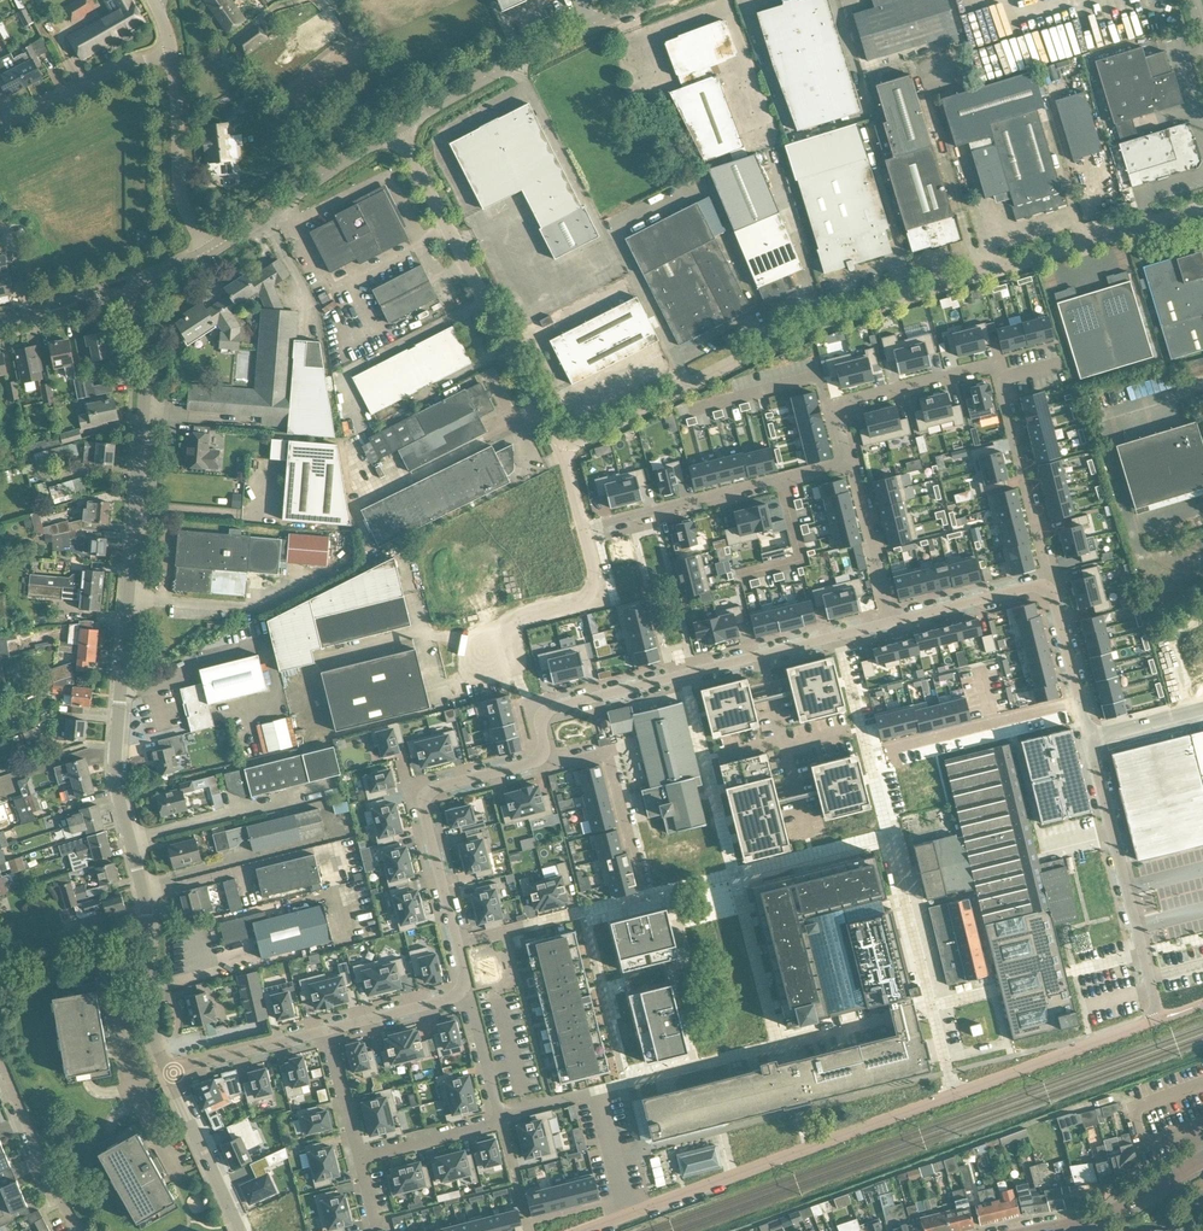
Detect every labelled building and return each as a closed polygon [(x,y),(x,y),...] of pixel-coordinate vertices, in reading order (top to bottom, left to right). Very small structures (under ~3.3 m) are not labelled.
[(71,22),(95,8),(93,6),(95,5),(92,0),(75,0),(62,8),(63,10),(62,10),(67,20),(69,19),(71,22)] [(69,37),(81,59),(114,40),(113,38),(124,32),(125,33),(144,22),(132,1),(131,0),(114,0),(120,10),(87,29),(86,27),(69,37)] [(214,16),(216,15),(228,32),(245,20),(231,0),(203,0),(214,16)] [(498,2),(497,2),(502,12),(528,0),(497,0),(498,2)] [(772,64),(797,131),(861,112),(828,0),(786,0),(785,0),(783,0),(782,0),(782,1),(783,1),(783,4),(757,12),(772,64)] [(957,33),(947,0),(872,0),(874,7),(853,14),(867,60),(957,33)] [(25,27),(33,22),(25,8),(17,12),(25,27)] [(682,87),(668,92),(664,95),(670,105),(673,104),(703,162),(729,152),(733,161),(747,156),(743,147),(716,74),(713,76),(709,65),(737,55),(724,20),(665,41),(682,87)] [(246,55),(267,38),(258,26),(237,43),(246,55)] [(1155,34),(1157,40),(1164,38),(1162,32),(1155,34)] [(31,45),(24,49),(26,53),(24,53),(22,53),(15,57),(15,58),(14,58),(27,85),(42,77),(36,66),(40,64),(37,57),(49,51),(44,41),(32,47),(31,45)] [(1141,46),(1130,50),(1094,61),(1113,124),(1115,124),(1132,119),(1166,108),(1166,107),(1182,102),(1178,91),(1179,90),(1177,81),(1174,82),(1165,51),(1145,57),(1141,46)] [(2,83),(7,95),(27,85),(14,58),(11,53),(0,59),(0,84),(2,83)] [(1033,69),(1001,79),(1042,212),(1068,204),(1063,190),(1061,191),(1036,108),(1044,106),(1033,69)] [(874,125),(912,251),(931,246),(931,248),(960,239),(910,74),(875,85),(886,121),(874,125)] [(241,84),(245,90),(254,83),(249,77),(241,84)] [(969,142),(978,171),(984,197),(995,194),(997,201),(1011,197),(1014,205),(1012,206),(1016,220),(1042,212),(1001,79),(941,97),(956,145),(969,142)] [(1055,100),(1070,148),(1073,160),(1102,151),(1084,91),(1055,100)] [(529,103),(502,116),(571,250),(599,236),(584,206),(582,207),(529,103)] [(479,127),(476,129),(510,195),(522,189),(542,228),(540,229),(555,259),(571,250),(502,116),(499,118),(498,117),(479,127)] [(1119,143),(1128,174),(1138,171),(1142,183),(1167,176),(1163,162),(1157,164),(1147,134),(1138,137),(1132,119),(1115,124),(1121,142),(1119,143)] [(795,180),(797,179),(819,249),(817,250),(824,272),(847,265),(848,268),(848,269),(849,269),(849,270),(850,270),(851,271),(852,270),(853,270),(854,270),(854,269),(854,268),(855,268),(855,267),(855,266),(853,262),(892,252),(885,229),(889,228),(867,158),(857,122),(785,145),(795,180)] [(1187,122),(1147,134),(1157,164),(1163,162),(1167,176),(1190,169),(1189,167),(1195,165),(1196,167),(1198,166),(1201,161),(1200,159),(1198,160),(1196,154),(1198,153),(1192,131),(1190,132),(1187,122)] [(210,138),(207,138),(208,150),(211,150),(212,154),(209,155),(210,161),(223,160),(224,175),(236,174),(235,158),(240,158),(239,146),(230,147),(228,125),(209,127),(210,138)] [(510,195),(476,129),(450,143),(483,209),(510,195)] [(790,273),(803,268),(754,154),(708,170),(758,287),(765,302),(797,289),(790,273)] [(310,232),(315,242),(331,272),(357,258),(360,264),(409,239),(384,190),(335,215),(336,218),(310,232)] [(697,202),(661,220),(625,238),(679,345),(751,309),(697,202)] [(9,274),(5,255),(0,256),(0,276),(9,274)] [(1177,258),(1176,256),(1143,266),(1171,359),(1202,349),(1202,261),(1191,255),(1189,255),(1187,255),(1177,258)] [(245,275),(226,288),(237,304),(258,290),(260,293),(264,301),(277,295),(273,285),(288,274),(279,260),(267,268),(268,271),(250,283),(245,275)] [(421,264),(411,270),(371,289),(388,322),(438,297),(421,264)] [(1109,286),(1093,291),(1117,367),(1153,356),(1130,280),(1129,280),(1127,273),(1126,272),(1125,272),(1124,272),(1111,276),(1108,282),(1109,286)] [(10,301),(8,294),(14,293),(9,274),(0,276),(0,303),(10,301)] [(1117,367),(1093,291),(1077,296),(1076,291),(1070,288),(1056,293),(1055,293),(1055,294),(1057,302),(1080,379),(1117,367)] [(277,295),(264,301),(267,310),(262,310),(261,329),(259,350),(256,390),(291,393),(288,426),(289,426),(289,433),(335,437),(328,396),(327,389),(320,342),(295,340),(297,312),(284,311),(277,295)] [(637,296),(556,337),(553,346),(572,384),(659,340),(637,296)] [(222,301),(207,311),(215,324),(218,322),(226,334),(222,333),(221,348),(238,349),(239,334),(238,334),(239,327),(229,311),(222,301)] [(189,341),(199,335),(200,334),(198,331),(211,322),(213,325),(215,324),(207,311),(202,304),(185,314),(187,316),(185,317),(186,318),(177,323),(189,341)] [(553,322),(550,315),(540,320),(543,327),(553,322)] [(1048,316),(1034,319),(1040,342),(1046,340),(1053,338),(1048,316)] [(1034,319),(1022,322),(1027,345),(1034,343),(1040,342),(1034,319)] [(1022,322),(1009,325),(1015,348),(1027,345),(1022,322)] [(984,323),(965,328),(965,330),(966,330),(972,353),(973,352),(974,354),(983,352),(983,350),(985,349),(984,344),(990,343),(984,323)] [(1009,325),(996,329),(1002,351),(1015,348),(1009,325)] [(453,326),(442,331),(416,345),(416,346),(409,350),(408,349),(353,377),(372,415),(418,391),(417,389),(428,384),(428,385),(472,363),(453,326)] [(965,330),(946,335),(951,353),(956,351),(958,356),(972,353),(966,330),(965,330)] [(85,335),(87,347),(90,346),(93,360),(105,358),(106,366),(114,364),(109,341),(106,341),(104,331),(85,335)] [(931,333),(907,339),(915,369),(931,365),(928,355),(936,353),(931,333)] [(896,334),(881,338),(887,361),(895,359),(899,373),(915,369),(907,339),(898,341),(896,334)] [(50,343),(52,355),(55,367),(64,365),(67,376),(75,375),(69,340),(57,342),(57,341),(50,343)] [(16,350),(17,355),(23,382),(42,378),(35,346),(16,350)] [(851,357),(851,358),(857,384),(873,380),(869,366),(877,364),(873,347),(864,350),(866,354),(851,357)] [(850,353),(826,359),(830,376),(837,374),(841,388),(848,386),(849,388),(857,386),(856,384),(857,384),(851,358),(851,357),(850,353)] [(1183,363),(1185,369),(1202,364),(1202,357),(1183,363)] [(112,382),(94,386),(92,375),(83,376),(87,397),(94,395),(114,391),(112,382)] [(78,399),(87,397),(83,376),(74,378),(78,399)] [(970,418),(993,412),(989,397),(991,396),(988,384),(986,384),(986,382),(984,383),(984,381),(976,383),(976,385),(970,386),(972,397),(965,399),(970,418)] [(10,399),(19,398),(16,382),(7,383),(10,399)] [(455,394),(370,438),(381,459),(399,449),(410,471),(477,437),(487,431),(480,417),(493,410),(494,409),(494,408),(494,407),(482,384),(482,383),(481,383),(480,382),(479,383),(466,389),(465,388),(455,394)] [(44,402),(54,400),(50,384),(41,386),(44,402)] [(288,426),(291,393),(256,390),(190,385),(188,409),(264,415),(263,424),(288,426)] [(1023,409),(1035,406),(1046,403),(1043,390),(1020,396),(1023,409)] [(795,411),(806,408),(818,405),(814,392),(792,398),(795,411)] [(934,396),(933,396),(939,418),(941,424),(954,420),(955,426),(965,424),(960,404),(951,406),(947,392),(940,394),(940,392),(933,393),(934,396)] [(922,410),(915,412),(920,432),(928,429),(928,427),(941,424),(939,418),(933,396),(920,399),(922,410)] [(82,428),(90,426),(102,424),(101,421),(117,418),(113,399),(108,400),(108,399),(105,400),(105,401),(88,404),(90,414),(80,416),(82,428)] [(1027,422),(1038,419),(1049,416),(1046,403),(1035,406),(1023,409),(1027,422)] [(798,423),(810,421),(821,418),(818,405),(806,408),(795,411),(798,423)] [(896,405),(880,409),(886,432),(901,429),(903,436),(911,434),(907,418),(899,420),(896,405)] [(867,428),(860,430),(864,446),(872,444),(870,436),(886,432),(880,409),(864,413),(867,428)] [(674,415),(667,417),(668,422),(669,425),(676,423),(674,415)] [(1030,434),(1041,432),(1052,429),(1049,416),(1038,419),(1027,422),(1030,434)] [(801,436),(813,433),(824,430),(821,418),(810,421),(798,423),(801,436)] [(1184,425),(1116,445),(1137,514),(1150,510),(1149,505),(1202,488),(1202,445),(1196,421),(1184,425)] [(1033,447),(1044,444),(1056,441),(1052,429),(1041,432),(1030,434),(1033,447)] [(78,430),(60,435),(63,444),(81,438),(78,430)] [(805,449),(816,446),(827,443),(824,430),(813,433),(801,436),(805,449)] [(187,447),(186,466),(218,469),(219,449),(208,448),(210,434),(187,432),(185,447),(187,447)] [(923,435),(916,437),(919,453),(926,451),(923,435)] [(31,452),(61,445),(59,436),(29,444),(31,452)] [(282,520),(351,526),(337,444),(272,438),(270,459),(287,460),(282,520)] [(84,462),(101,463),(113,464),(115,444),(97,442),(85,441),(84,462)] [(1036,460),(1048,457),(1059,454),(1056,441),(1044,444),(1033,447),(1036,460)] [(78,455),(75,442),(34,453),(36,464),(50,460),(50,462),(78,455)] [(609,443),(594,448),(597,457),(611,452),(609,443)] [(808,462),(819,459),(831,456),(827,443),(816,446),(805,449),(808,462)] [(492,445),(481,450),(361,509),(380,547),(510,482),(505,472),(507,471),(510,473),(511,473),(512,472),(513,471),(513,470),(514,470),(514,469),(514,468),(514,467),(513,444),(495,452),(492,445)] [(995,446),(971,452),(976,472),(1004,465),(1004,463),(1006,462),(1004,453),(1001,453),(1001,451),(996,452),(995,446)] [(770,447),(756,451),(762,473),(776,469),(770,447)] [(756,451),(743,454),(748,475),(747,475),(748,476),(762,473),(756,451)] [(743,452),(729,456),(735,478),(747,475),(748,475),(743,454),(743,452)] [(729,456),(716,459),(721,481),(735,478),(729,456)] [(908,470),(922,466),(919,458),(905,462),(908,470)] [(1060,458),(1037,464),(1041,478),(1063,472),(1060,458)] [(716,459),(702,462),(708,485),(721,481),(716,459)] [(679,460),(663,464),(664,469),(657,471),(659,482),(657,482),(660,493),(662,492),(663,494),(664,494),(664,496),(673,494),(672,492),(679,490),(678,488),(679,488),(677,483),(677,482),(684,480),(679,460)] [(702,462),(688,466),(694,488),(708,485),(702,462)] [(21,467),(23,474),(35,470),(33,463),(21,467)] [(1004,465),(976,472),(981,491),(1005,485),(1003,480),(1008,479),(1004,465)] [(619,474),(626,503),(627,503),(627,505),(635,503),(635,501),(642,499),(639,486),(647,485),(642,468),(619,474)] [(1063,472),(1041,478),(1044,491),(1067,485),(1063,472)] [(619,473),(595,479),(599,495),(606,493),(610,507),(626,503),(619,474),(619,473)] [(895,475),(873,481),(876,494),(899,488),(895,475)] [(843,479),(818,485),(821,499),(823,498),(846,492),(846,491),(846,489),(845,485),(845,486),(843,479)] [(40,496),(49,493),(45,482),(36,484),(40,496)] [(1067,485),(1044,491),(1048,504),(1070,499),(1067,485)] [(899,488),(876,494),(879,507),(902,501),(899,488)] [(1015,488),(987,495),(991,509),(996,508),(1019,502),(1015,488)] [(956,503),(974,498),(972,489),(953,494),(956,503)] [(846,492),(823,498),(826,510),(851,504),(850,498),(848,491),(846,491),(846,492)] [(233,494),(232,506),(240,507),(241,495),(233,494)] [(1070,499),(1048,504),(1051,518),(1073,513),(1070,499)] [(69,523),(71,530),(76,529),(84,528),(84,520),(108,523),(110,502),(94,501),(94,502),(88,501),(87,508),(84,508),(83,519),(69,523)] [(902,501),(879,507),(883,519),(905,514),(902,501)] [(996,508),(991,509),(994,523),(997,522),(1000,521),(1022,515),(1019,502),(996,508)] [(756,531),(772,527),(766,503),(749,507),(749,508),(750,508),(756,532),(756,531)] [(851,504),(826,510),(829,523),(854,516),(853,510),(851,504)] [(1110,505),(1104,506),(1106,516),(1112,514),(1110,505)] [(729,545),(758,538),(756,531),(756,532),(750,508),(749,508),(734,512),(737,526),(725,529),(729,545)] [(38,512),(31,513),(36,532),(45,533),(38,512)] [(31,513),(30,514),(31,517),(23,519),(26,528),(34,525),(36,532),(31,513)] [(905,514),(883,519),(886,532),(908,526),(905,514)] [(1073,526),(1059,530),(1062,543),(1084,537),(1081,525),(1090,523),(1087,514),(1071,518),(1073,526)] [(997,522),(1000,535),(1003,534),(1026,529),(1022,515),(1000,521),(997,522)] [(854,516),(829,523),(833,536),(835,535),(858,529),(854,516)] [(678,532),(671,534),(676,554),(691,550),(690,545),(698,543),(695,533),(697,532),(694,521),(692,522),(692,520),(691,520),(690,518),(682,520),(682,523),(676,524),(678,532)] [(68,520),(48,526),(50,531),(52,534),(55,534),(71,530),(69,523),(68,520)] [(908,526),(886,532),(889,545),(912,539),(908,526)] [(186,591),(211,593),(245,596),(247,571),(278,574),(279,566),(286,567),(287,562),(327,565),(329,536),(289,533),(289,539),(250,536),(241,535),(241,529),(230,528),(229,534),(179,530),(176,566),(177,566),(176,579),(172,582),(174,584),(172,585),(174,587),(172,589),(175,593),(177,591),(179,594),(181,592),(183,594),(186,591)] [(55,534),(52,534),(53,542),(53,551),(71,551),(70,539),(76,538),(76,529),(71,530),(55,534)] [(858,529),(835,535),(839,548),(861,542),(858,529)] [(1003,534),(1000,535),(1004,548),(1007,547),(1028,542),(1029,542),(1026,529),(1003,534)] [(83,552),(93,553),(105,554),(107,539),(84,537),(83,552)] [(1084,537),(1062,543),(1066,557),(1080,554),(1082,562),(1098,558),(1096,549),(1088,551),(1084,537)] [(1004,548),(1003,548),(1006,561),(1006,562),(1009,561),(1031,555),(1028,542),(1007,547),(1004,548)] [(901,546),(902,551),(902,552),(915,549),(914,543),(901,546)] [(783,547),(761,553),(763,562),(786,557),(783,547)] [(701,553),(674,560),(677,572),(704,566),(701,553)] [(961,561),(967,584),(981,580),(975,558),(974,555),(961,558),(960,558),(961,561)] [(1006,562),(1006,561),(1003,562),(1007,576),(1035,569),(1031,555),(1009,561),(1006,562)] [(953,585),(953,586),(953,587),(967,584),(961,561),(960,558),(961,558),(960,556),(946,559),(946,560),(947,560),(948,565),(953,585)] [(394,557),(310,599),(314,618),(404,595),(394,557)] [(728,560),(723,561),(726,573),(727,573),(731,571),(728,560)] [(934,566),(940,589),(953,586),(953,585),(948,565),(947,560),(946,560),(933,564),(934,567),(934,566)] [(1073,587),(1071,588),(1073,594),(1075,594),(1097,588),(1103,587),(1098,565),(1082,569),(1084,577),(1072,580),(1073,587)] [(704,566),(677,572),(680,584),(707,578),(704,566)] [(921,570),(926,592),(940,589),(934,566),(934,567),(921,570)] [(893,577),(899,599),(913,596),(907,573),(907,570),(906,567),(892,571),(893,577)] [(907,573),(913,596),(926,592),(921,570),(920,567),(907,570),(907,573)] [(30,573),(29,584),(92,589),(92,588),(102,589),(104,571),(83,569),(83,574),(73,573),(69,576),(57,575),(57,576),(30,573)] [(991,574),(983,576),(985,582),(992,580),(991,574)] [(707,578),(680,584),(683,597),(710,590),(707,578)] [(860,578),(836,584),(844,614),(860,610),(856,596),(864,594),(860,578)] [(92,589),(29,584),(28,595),(63,598),(63,595),(81,596),(80,609),(100,611),(102,589),(92,588),(92,589)] [(836,584),(812,590),(816,606),(824,604),(828,618),(844,614),(836,584)] [(1075,594),(1078,608),(1093,604),(1095,612),(1111,608),(1109,599),(1101,601),(1097,588),(1075,594)] [(404,595),(314,618),(322,647),(411,625),(404,595)] [(315,662),(312,650),(322,647),(314,618),(310,599),(267,620),(280,671),(315,662)] [(646,605),(641,607),(640,600),(617,606),(622,626),(627,625),(650,619),(646,605)] [(798,600),(786,603),(792,628),(804,625),(804,624),(798,603),(799,603),(798,600)] [(799,603),(798,603),(804,624),(816,621),(811,600),(799,603)] [(1034,602),(1011,608),(1015,622),(1017,622),(1017,621),(1037,616),(1034,602)] [(786,603),(773,606),(774,609),(775,609),(780,630),(779,630),(780,631),(792,628),(786,603)] [(740,605),(715,611),(717,617),(718,616),(723,640),(724,640),(739,636),(736,623),(744,621),(740,605)] [(762,609),(749,612),(755,637),(768,633),(763,612),(762,609)] [(763,612),(768,633),(779,630),(780,630),(775,609),(774,609),(763,612)] [(1102,614),(1079,620),(1083,634),(1084,633),(1105,627),(1102,614)] [(1037,616),(1017,621),(1017,622),(1021,634),(1043,629),(1039,615),(1037,616)] [(717,617),(693,622),(697,639),(706,637),(708,644),(724,640),(723,640),(718,616),(717,617)] [(978,618),(956,624),(960,639),(982,634),(978,618)] [(627,625),(622,626),(625,640),(631,638),(653,633),(650,619),(627,625)] [(73,635),(72,643),(97,645),(98,630),(92,629),(93,621),(86,620),(79,621),(79,623),(70,624),(69,635),(73,635)] [(956,624),(935,629),(939,645),(960,639),(956,624)] [(1084,633),(1087,645),(1108,639),(1105,627),(1084,633)] [(935,629),(914,635),(915,638),(918,650),(919,650),(939,645),(935,629)] [(1043,629),(1021,634),(1024,648),(1046,642),(1043,629)] [(12,639),(10,633),(0,635),(0,658),(10,656),(7,640),(12,639)] [(631,638),(625,640),(628,653),(629,654),(631,653),(631,652),(634,652),(656,646),(653,633),(631,638)] [(992,634),(982,637),(986,653),(996,650),(992,635),(992,634)] [(915,638),(894,643),(898,659),(919,653),(919,650),(918,650),(915,638)] [(1110,652),(1111,652),(1108,639),(1087,645),(1087,647),(1088,651),(1090,656),(1090,657),(1110,652)] [(97,645),(72,643),(59,642),(58,651),(78,653),(77,661),(47,671),(51,682),(60,680),(74,675),(87,671),(88,660),(95,661),(97,645)] [(1046,642),(1024,648),(1027,661),(1050,655),(1046,642)] [(585,643),(562,648),(569,679),(570,681),(578,679),(578,677),(585,675),(581,661),(589,659),(585,643)] [(894,643),(873,649),(876,664),(898,659),(894,643)] [(600,646),(596,648),(598,657),(604,655),(602,646),(600,646)] [(631,652),(631,653),(635,666),(660,660),(656,646),(634,652),(631,652)] [(336,731),(430,707),(421,672),(415,648),(321,672),(336,731)] [(562,648),(538,654),(541,670),(549,668),(553,683),(569,679),(562,648)] [(1090,657),(1090,656),(1089,657),(1092,669),(1113,663),(1110,652),(1090,657)] [(191,732),(203,729),(215,726),(209,704),(267,689),(258,654),(200,669),(203,683),(180,688),(184,703),(186,703),(189,711),(186,712),(191,732)] [(1050,655),(1027,661),(1031,674),(1053,669),(1050,655)] [(832,656),(784,668),(785,674),(787,673),(800,723),(806,722),(806,720),(838,712),(839,714),(846,712),(832,656)] [(965,658),(958,660),(960,666),(966,665),(965,658)] [(871,659),(861,661),(865,677),(875,675),(871,659)] [(1096,681),(1116,675),(1113,663),(1092,669),(1095,681),(1096,681)] [(1053,669),(1031,674),(1034,687),(1034,688),(1054,683),(1057,683),(1053,669)] [(60,680),(51,682),(48,683),(47,692),(53,692),(62,693),(61,694),(72,695),(71,704),(91,706),(92,689),(73,687),(74,675),(60,680)] [(1096,681),(1097,687),(1098,690),(1099,692),(1120,687),(1117,675),(1116,675),(1096,681)] [(749,677),(701,689),(713,739),(721,737),(720,735),(751,727),(752,729),(759,727),(748,683),(750,683),(749,677)] [(926,679),(920,681),(921,685),(923,691),(929,690),(926,679)] [(1034,687),(1032,688),(1035,702),(1058,697),(1054,683),(1034,688),(1034,687)] [(1120,687),(1099,692),(1102,704),(1123,699),(1120,687)] [(507,695),(482,701),(486,715),(489,715),(489,714),(511,709),(507,695)] [(965,698),(952,701),(958,723),(971,720),(965,698)] [(1102,704),(1101,704),(1104,719),(1127,713),(1123,699),(1102,704)] [(610,721),(610,722),(610,723),(613,735),(637,729),(651,787),(641,789),(648,817),(662,813),(667,833),(677,830),(677,831),(705,824),(696,785),(702,784),(682,701),(642,711),(640,704),(607,712),(609,721),(610,721)] [(952,701),(939,704),(945,727),(958,723),(952,701)] [(939,704),(927,707),(933,730),(945,727),(939,704)] [(914,707),(901,710),(906,732),(918,729),(919,729),(914,710),(915,710),(914,707)] [(915,710),(914,710),(919,729),(918,729),(919,733),(933,730),(927,707),(915,710)] [(489,714),(489,715),(492,727),(503,725),(514,722),(512,715),(511,709),(489,714)] [(901,710),(888,713),(894,736),(906,732),(901,710)] [(888,713),(875,717),(880,739),(894,736),(888,713)] [(296,745),(294,731),(292,731),(290,717),(273,719),(277,747),(296,745)] [(600,724),(600,725),(601,726),(601,727),(602,727),(603,728),(604,728),(605,728),(606,728),(607,728),(608,727),(609,727),(609,726),(610,725),(610,724),(610,723),(610,722),(610,721),(609,721),(609,720),(608,719),(607,719),(606,718),(605,718),(604,718),(603,719),(602,719),(601,720),(601,721),(600,721),(600,722),(600,723),(600,724)] [(60,719),(59,728),(58,740),(66,740),(67,738),(68,738),(68,742),(73,743),(74,739),(84,740),(86,720),(68,719),(68,720),(60,719)] [(14,724),(16,731),(23,729),(21,721),(14,724)] [(383,726),(371,729),(375,744),(375,746),(377,746),(380,755),(381,754),(382,757),(383,757),(384,758),(394,755),(393,753),(399,752),(398,749),(397,745),(397,744),(404,742),(399,722),(383,726)] [(492,727),(489,728),(493,742),(495,742),(495,741),(507,738),(518,735),(518,736),(519,736),(517,728),(516,724),(515,722),(514,722),(503,725),(492,727)] [(1043,731),(1021,736),(1042,818),(1064,813),(1064,812),(1069,811),(1070,811),(1091,806),(1071,724),(1049,729),(1049,730),(1043,731)] [(28,741),(39,736),(35,727),(24,732),(28,741)] [(455,729),(431,735),(438,764),(450,761),(449,759),(454,758),(453,754),(452,750),(452,747),(459,745),(455,729)] [(1190,733),(1202,784),(1202,730),(1190,733)] [(1111,753),(1119,786),(1118,787),(1123,807),(1124,807),(1137,860),(1164,853),(1164,852),(1177,849),(1177,851),(1196,846),(1196,845),(1202,843),(1202,784),(1190,733),(1111,753)] [(158,740),(161,749),(153,751),(154,760),(156,759),(160,774),(166,773),(178,770),(175,756),(186,753),(181,734),(158,740)] [(431,735),(407,741),(411,757),(419,756),(419,758),(420,758),(421,762),(422,766),(426,765),(427,767),(438,764),(431,735)] [(507,738),(495,741),(495,742),(499,755),(521,749),(519,741),(518,737),(518,736),(518,735),(507,738)] [(945,743),(949,756),(973,750),(970,736),(945,743)] [(600,746),(611,744),(610,737),(598,740),(600,746)] [(1011,744),(944,761),(963,836),(956,837),(956,834),(913,845),(926,898),(965,889),(965,890),(966,891),(973,889),(973,890),(975,889),(1013,1040),(1079,1023),(1054,925),(1078,919),(1063,860),(1041,866),(1011,744)] [(311,782),(341,774),(333,746),(304,754),(224,774),(228,788),(242,796),(251,794),(252,797),(311,782)] [(940,748),(929,751),(933,764),(943,760),(940,748)] [(816,762),(810,763),(823,812),(821,813),(822,818),(870,806),(857,751),(849,753),(850,755),(817,764),(816,762)] [(727,760),(719,762),(744,861),(792,849),(791,843),(789,843),(767,758),(769,758),(768,752),(727,762),(727,760)] [(73,781),(89,776),(84,758),(65,764),(65,765),(54,768),(58,785),(73,781)] [(573,772),(577,785),(582,784),(582,783),(604,778),(603,777),(603,775),(602,771),(600,765),(573,772)] [(378,773),(362,777),(364,784),(368,800),(388,794),(386,788),(388,787),(389,787),(388,787),(391,786),(391,787),(392,786),(394,786),(393,780),(395,780),(394,777),(395,777),(394,777),(393,772),(394,772),(393,772),(392,769),(390,770),(390,769),(388,770),(388,768),(379,770),(378,770),(377,770),(377,772),(378,773)] [(213,795),(221,793),(217,775),(209,777),(211,785),(213,795)] [(66,791),(64,792),(66,799),(69,799),(94,791),(89,776),(73,781),(75,788),(73,789),(73,788),(66,790),(66,791)] [(209,777),(193,781),(195,790),(211,785),(209,777)] [(582,784),(585,794),(585,795),(606,790),(605,784),(604,780),(604,778),(582,783),(582,784)] [(182,788),(168,792),(157,795),(162,815),(188,808),(184,792),(195,790),(193,781),(181,784),(182,788)] [(27,796),(35,793),(32,785),(32,784),(23,787),(19,788),(20,790),(15,792),(14,793),(13,796),(13,798),(14,800),(27,796)] [(529,821),(553,815),(548,794),(541,796),(540,794),(538,786),(533,787),(533,785),(521,788),(521,789),(522,789),(529,818),(528,818),(529,821)] [(501,806),(505,824),(528,818),(529,818),(522,789),(521,789),(510,792),(510,793),(506,794),(508,802),(507,802),(508,804),(501,806)] [(582,795),(585,807),(585,808),(609,801),(609,799),(608,795),(606,790),(585,795),(585,794),(582,795)] [(36,820),(33,811),(31,804),(38,802),(35,793),(27,796),(14,800),(22,825),(36,820)] [(347,801),(345,795),(332,798),(333,804),(336,813),(350,810),(347,801)] [(370,811),(365,812),(368,825),(373,824),(376,823),(382,822),(400,817),(398,810),(396,810),(394,803),(392,804),(388,805),(386,805),(384,799),(368,803),(370,811)] [(582,808),(586,821),(588,820),(588,819),(612,813),(609,801),(585,808),(585,807),(582,808)] [(4,803),(0,805),(0,823),(9,820),(4,803)] [(82,822),(101,816),(98,804),(80,809),(81,810),(72,813),(73,816),(67,818),(61,820),(63,827),(82,822)] [(459,808),(459,805),(457,806),(448,808),(449,811),(447,811),(447,812),(445,812),(448,822),(450,822),(451,827),(459,825),(461,832),(485,826),(482,813),(473,815),(470,805),(459,808)] [(212,828),(213,834),(217,851),(230,848),(230,849),(234,847),(236,846),(238,845),(244,839),(250,837),(254,851),(325,833),(318,809),(248,827),(247,825),(225,831),(224,825),(212,828)] [(588,820),(591,832),(616,826),(615,823),(614,819),(612,813),(588,819),(588,820)] [(105,828),(101,816),(82,822),(63,827),(61,828),(65,839),(87,833),(105,828)] [(376,823),(373,824),(378,844),(395,840),(393,833),(395,833),(399,832),(402,831),(401,829),(400,824),(402,823),(400,817),(382,822),(376,823)] [(590,836),(593,849),(596,848),(620,842),(618,836),(617,832),(616,829),(590,836)] [(67,854),(73,852),(76,851),(108,842),(105,830),(94,833),(87,835),(88,837),(79,839),(79,842),(74,844),(71,845),(65,847),(67,854)] [(0,832),(0,849),(2,848),(8,845),(4,831),(0,832)] [(485,838),(483,831),(466,836),(468,842),(460,845),(461,852),(459,852),(461,859),(488,852),(489,853),(491,852),(488,838),(485,838)] [(168,845),(174,866),(174,867),(201,860),(195,838),(168,845)] [(76,851),(73,852),(75,860),(86,856),(88,860),(112,853),(108,842),(76,851)] [(399,842),(382,847),(383,851),(382,852),(386,867),(409,861),(409,860),(411,859),(408,848),(406,849),(406,847),(401,848),(399,842)] [(596,848),(599,860),(614,857),(614,856),(623,854),(620,842),(596,848)] [(494,873),(489,853),(488,852),(461,859),(463,866),(465,866),(467,873),(475,870),(477,877),(494,873)] [(576,853),(572,854),(573,861),(580,859),(578,852),(576,853)] [(599,860),(602,873),(630,865),(629,859),(629,858),(628,855),(627,852),(623,854),(614,856),(614,857),(599,860)] [(816,1018),(824,1016),(799,918),(886,896),(885,894),(882,884),(883,883),(875,853),(750,884),(758,915),(778,995),(785,1026),(789,1025),(799,1022),(799,1023),(802,1022),(803,1021),(803,1020),(811,1018),(812,1019),(813,1019),(816,1018)] [(321,882),(322,882),(315,854),(256,869),(263,897),(311,885),(312,892),(323,889),(321,882)] [(20,858),(8,862),(11,872),(23,868),(20,858)] [(409,861),(386,867),(390,882),(391,882),(392,886),(409,881),(408,876),(413,875),(412,873),(414,872),(411,861),(409,862),(409,861)] [(557,864),(541,868),(544,878),(544,881),(551,907),(563,904),(562,901),(567,900),(566,896),(565,892),(565,891),(564,885),(571,883),(565,862),(557,864)] [(86,886),(74,889),(77,901),(110,891),(108,882),(118,879),(113,863),(88,870),(90,878),(98,875),(101,884),(99,887),(87,891),(86,886)] [(602,873),(606,885),(608,885),(634,878),(632,872),(630,865),(602,873)] [(75,870),(77,876),(88,873),(86,867),(75,870)] [(367,879),(365,873),(353,876),(355,882),(367,879)] [(60,885),(60,886),(67,908),(75,906),(78,916),(81,918),(97,914),(95,909),(104,906),(106,913),(125,907),(121,894),(103,900),(102,897),(82,902),(78,903),(77,901),(74,889),(70,875),(56,879),(58,885),(60,885)] [(528,877),(519,879),(523,895),(531,893),(532,900),(533,900),(535,908),(539,907),(540,909),(551,907),(544,881),(530,884),(528,877)] [(634,878),(608,885),(612,897),(637,891),(635,884),(634,878)] [(501,903),(496,882),(476,888),(477,893),(472,895),(473,896),(471,897),(474,908),(476,907),(476,909),(498,903),(501,903)] [(180,892),(183,908),(182,908),(184,917),(203,912),(213,910),(207,885),(197,888),(180,892)] [(406,885),(390,889),(395,911),(422,904),(421,897),(418,897),(417,890),(408,892),(406,885)] [(968,898),(929,907),(947,985),(987,975),(968,898)] [(498,903),(476,909),(476,910),(474,910),(477,921),(479,920),(479,922),(484,921),(486,929),(504,925),(498,903)] [(332,940),(323,904),(267,918),(265,911),(220,923),(225,944),(256,936),(262,958),(332,940)] [(422,904),(395,911),(400,931),(417,927),(415,920),(424,918),(422,911),(424,910),(422,904)] [(666,907),(610,922),(622,970),(628,994),(645,1062),(688,1052),(671,983),(665,960),(678,956),(666,907)] [(908,986),(891,919),(844,931),(863,1004),(867,1003),(867,1005),(868,1004),(881,1001),(882,1001),(888,999),(888,1002),(889,1001),(892,1012),(913,1006),(910,994),(919,992),(917,984),(908,986)] [(526,943),(529,954),(562,1084),(611,1071),(575,930),(526,943)] [(16,942),(11,941),(8,946),(10,950),(15,951),(18,947),(16,942)] [(427,947),(409,951),(415,975),(423,973),(425,981),(430,980),(431,982),(442,979),(441,975),(443,975),(441,966),(441,964),(438,965),(435,954),(429,955),(427,947)] [(406,974),(401,958),(378,964),(379,969),(385,992),(396,989),(396,987),(400,986),(398,978),(399,978),(398,976),(406,974)] [(379,969),(378,964),(377,960),(362,964),(353,966),(357,982),(364,980),(366,986),(368,994),(373,993),(373,995),(385,992),(379,969)] [(326,977),(325,978),(326,982),(332,1005),(333,1005),(344,1002),(343,1001),(348,1000),(346,991),(345,985),(352,983),(346,961),(338,964),(340,974),(326,977)] [(266,1017),(255,971),(237,976),(247,1022),(266,1017)] [(325,973),(299,979),(302,991),(300,992),(302,1000),(313,997),(313,1000),(314,1000),(316,1008),(320,1007),(321,1009),(333,1006),(333,1005),(332,1005),(326,982),(325,978),(326,977),(325,973)] [(51,989),(52,997),(68,1083),(112,1076),(106,1043),(112,1042),(107,1013),(101,1014),(95,981),(51,989)] [(278,984),(262,988),(268,1013),(276,1011),(278,1019),(283,1018),(283,1020),(294,1017),(293,1015),(294,1015),(293,1013),(295,1012),(293,1003),(293,1002),(290,1002),(288,992),(280,993),(278,984)] [(206,992),(198,993),(186,996),(191,1015),(189,1015),(191,1026),(217,1020),(213,1001),(209,1002),(206,992)] [(913,1006),(892,1012),(893,1016),(893,1018),(915,1012),(914,1010),(913,1006)] [(762,1069),(642,1099),(652,1139),(784,1106),(784,1107),(810,1100),(809,1099),(929,1069),(926,1057),(929,1057),(925,1040),(922,1040),(919,1028),(915,1012),(893,1018),(898,1035),(778,1065),(777,1060),(761,1064),(762,1069)] [(434,1034),(439,1057),(462,1051),(458,1033),(460,1032),(460,1031),(457,1022),(455,1022),(454,1020),(443,1022),(443,1023),(439,1024),(441,1032),(434,1034)] [(408,1061),(431,1055),(427,1039),(426,1039),(426,1040),(421,1041),(420,1039),(418,1031),(413,1032),(412,1030),(401,1033),(408,1061)] [(408,1061),(401,1033),(389,1035),(390,1038),(386,1039),(388,1047),(387,1048),(388,1050),(382,1051),(381,1051),(385,1067),(408,1061)] [(379,1074),(373,1050),(366,1052),(364,1046),(364,1044),(359,1045),(358,1043),(356,1043),(355,1043),(355,1044),(351,1045),(350,1044),(350,1045),(347,1046),(348,1049),(346,1050),(349,1059),(348,1059),(348,1061),(351,1060),(354,1071),(362,1069),(364,1078),(379,1074)] [(282,1073),(288,1097),(303,1093),(301,1084),(309,1082),(306,1072),(306,1071),(309,1071),(308,1069),(305,1060),(303,1061),(302,1057),(291,1060),(292,1062),(287,1063),(289,1071),(282,1073)] [(320,1067),(311,1070),(313,1077),(322,1075),(320,1067)] [(273,1096),(269,1081),(271,1080),(271,1079),(270,1079),(268,1070),(266,1070),(265,1068),(254,1071),(249,1073),(251,1079),(251,1081),(243,1083),(248,1103),(273,1096)] [(222,1077),(193,1084),(201,1101),(203,1100),(208,1111),(216,1108),(215,1107),(231,1099),(230,1097),(242,1091),(236,1069),(221,1073),(222,1077)] [(469,1080),(468,1076),(460,1078),(460,1077),(453,1079),(452,1074),(452,1073),(452,1072),(436,1076),(438,1084),(445,1083),(449,1097),(473,1091),(470,1080),(469,1080)] [(375,1092),(383,1090),(381,1083),(373,1085),(371,1088),(373,1092),(375,1092)] [(390,1113),(397,1111),(391,1088),(383,1090),(375,1092),(375,1093),(376,1093),(377,1098),(370,1100),(371,1100),(362,1102),(364,1107),(363,1107),(366,1120),(390,1113)] [(472,1109),(476,1108),(475,1103),(476,1103),(473,1091),(449,1097),(453,1113),(445,1115),(447,1122),(464,1118),(462,1118),(461,1112),(468,1111),(468,1110),(470,1109),(471,1110),(472,1109)] [(1118,1103),(1108,1105),(1110,1113),(1111,1115),(1111,1113),(1120,1110),(1118,1103)] [(1101,1107),(1094,1108),(1098,1123),(1105,1121),(1104,1117),(1111,1115),(1110,1113),(1108,1105),(1101,1108),(1101,1107)] [(317,1106),(297,1111),(303,1134),(308,1132),(308,1135),(320,1132),(329,1129),(329,1127),(331,1126),(329,1115),(328,1115),(327,1111),(319,1113),(317,1106)] [(552,1134),(548,1119),(554,1117),(552,1109),(530,1115),(530,1116),(531,1116),(532,1121),(525,1123),(526,1123),(518,1125),(519,1130),(518,1130),(521,1142),(552,1134)] [(1080,1113),(1083,1122),(1084,1127),(1098,1123),(1094,1109),(1080,1113)] [(403,1134),(401,1126),(394,1128),(390,1113),(366,1120),(369,1130),(371,1135),(375,1133),(375,1134),(376,1134),(376,1133),(379,1132),(379,1133),(386,1131),(387,1137),(386,1137),(387,1138),(403,1134)] [(232,1140),(222,1145),(232,1168),(251,1159),(250,1157),(261,1152),(249,1127),(251,1126),(248,1117),(226,1127),(232,1140)] [(94,1146),(98,1153),(141,1229),(180,1208),(163,1179),(169,1176),(155,1150),(149,1153),(133,1124),(94,1146)] [(1062,1128),(1060,1129),(1064,1141),(1071,1139),(1068,1132),(1067,1127),(1062,1128)] [(1026,1129),(1013,1133),(1015,1141),(1028,1136),(1026,1129)] [(1013,1133),(1000,1138),(1001,1142),(1002,1146),(1015,1141),(1013,1133)] [(1117,1135),(1116,1135),(1121,1153),(1126,1170),(1126,1169),(1126,1168),(1136,1158),(1129,1133),(1121,1135),(1122,1136),(1117,1137),(1117,1135)] [(558,1157),(552,1134),(521,1142),(524,1153),(525,1153),(526,1157),(534,1155),(534,1156),(541,1154),(542,1160),(541,1160),(542,1161),(558,1157)] [(1105,1144),(1104,1144),(1112,1173),(1126,1170),(1121,1153),(1116,1135),(1110,1137),(1110,1138),(1104,1140),(1105,1144)] [(474,1153),(479,1172),(494,1169),(493,1164),(501,1162),(498,1151),(500,1150),(500,1149),(497,1140),(495,1140),(494,1138),(483,1141),(479,1143),(481,1151),(474,1153)] [(1000,1138),(986,1142),(988,1149),(994,1146),(993,1145),(1001,1142),(1000,1138)] [(305,1146),(310,1167),(337,1160),(335,1153),(333,1154),(332,1146),(323,1148),(321,1141),(305,1146)] [(986,1142),(972,1148),(975,1155),(988,1150),(988,1149),(986,1142)] [(1095,1163),(1097,1171),(1100,1183),(1114,1179),(1112,1173),(1104,1144),(1096,1146),(1100,1162),(1095,1163)] [(678,1155),(684,1175),(720,1166),(715,1146),(678,1155)] [(285,1147),(277,1151),(281,1160),(288,1157),(285,1147)] [(462,1151),(451,1153),(451,1154),(449,1154),(455,1178),(456,1179),(470,1176),(472,1183),(478,1181),(471,1154),(465,1155),(464,1151),(462,1151)] [(11,1166),(5,1153),(0,1155),(0,1171),(11,1166)] [(455,1178),(449,1154),(447,1154),(448,1155),(440,1157),(439,1156),(438,1157),(436,1158),(437,1162),(432,1164),(436,1181),(441,1180),(441,1181),(455,1178)] [(959,1171),(958,1167),(954,1155),(943,1160),(945,1167),(948,1175),(959,1171)] [(257,1178),(241,1185),(250,1204),(276,1192),(265,1168),(270,1166),(266,1156),(250,1164),(257,1178)] [(670,1182),(664,1161),(662,1162),(660,1156),(650,1159),(657,1186),(670,1182)] [(339,1166),(337,1160),(310,1167),(315,1187),(332,1183),(330,1176),(339,1174),(337,1167),(339,1166)] [(943,1160),(932,1164),(934,1170),(945,1167),(943,1160)] [(1045,1161),(1037,1164),(1042,1181),(1044,1193),(1050,1210),(1066,1208),(1063,1196),(1060,1187),(1050,1189),(1048,1180),(1046,1169),(1047,1169),(1045,1161)] [(417,1162),(406,1165),(405,1166),(412,1191),(431,1186),(426,1165),(420,1167),(419,1162),(417,1162)] [(1092,1162),(1070,1165),(1075,1185),(1081,1205),(1103,1202),(1092,1162)] [(1035,1188),(1029,1189),(1031,1195),(1035,1212),(1050,1210),(1044,1193),(1042,1181),(1037,1164),(1029,1166),(1035,1188)] [(412,1191),(405,1166),(404,1166),(404,1165),(403,1166),(395,1168),(393,1168),(393,1169),(391,1169),(393,1174),(387,1175),(392,1196),(412,1191)] [(973,1189),(967,1165),(958,1167),(959,1171),(960,1171),(964,1188),(965,1190),(973,1189)] [(534,1166),(527,1168),(530,1178),(537,1176),(534,1166)] [(920,1173),(918,1168),(911,1170),(907,1172),(909,1181),(921,1177),(920,1173)] [(897,1175),(898,1181),(908,1178),(906,1172),(897,1175)] [(593,1173),(579,1177),(586,1202),(600,1198),(593,1173)] [(586,1202),(579,1177),(566,1180),(572,1205),(586,1202)] [(22,1193),(17,1180),(4,1186),(1,1179),(0,1179),(0,1202),(22,1193)] [(875,1183),(877,1191),(878,1195),(879,1195),(888,1230),(887,1230),(913,1230),(911,1224),(909,1215),(906,1216),(902,1202),(895,1204),(891,1192),(890,1192),(886,1179),(875,1183)] [(572,1205),(566,1180),(566,1183),(553,1186),(559,1208),(572,1205)] [(997,1182),(1000,1192),(1001,1198),(1007,1218),(1020,1214),(1016,1200),(1017,1200),(1016,1195),(1014,1188),(1007,1189),(1005,1180),(997,1182)] [(1016,1185),(1023,1214),(1035,1212),(1031,1195),(1029,1189),(1027,1182),(1016,1185)] [(875,1183),(861,1188),(865,1199),(864,1199),(866,1204),(870,1202),(867,1195),(877,1191),(875,1183)] [(1081,1205),(1075,1185),(1065,1186),(1060,1187),(1063,1196),(1066,1208),(1081,1205)] [(559,1208),(553,1186),(541,1189),(540,1187),(539,1187),(546,1212),(559,1208)] [(532,1215),(546,1212),(539,1187),(525,1190),(532,1215)] [(993,1187),(985,1189),(994,1221),(1007,1218),(1001,1198),(996,1200),(993,1187)] [(961,1229),(974,1226),(965,1190),(964,1188),(952,1191),(956,1209),(961,1229)] [(861,1189),(855,1191),(858,1201),(864,1199),(861,1189)] [(975,1205),(977,1213),(980,1224),(994,1221),(985,1189),(977,1191),(979,1197),(980,1204),(975,1205)] [(314,1195),(319,1216),(349,1208),(348,1201),(346,1202),(344,1195),(335,1197),(334,1190),(314,1195)] [(437,1194),(438,1200),(460,1196),(459,1190),(437,1194)] [(928,1198),(929,1198),(933,1212),(934,1214),(937,1224),(938,1230),(950,1230),(945,1212),(943,1203),(942,1204),(937,1206),(934,1196),(933,1191),(927,1192),(928,1198)] [(22,1193),(0,1202),(0,1226),(18,1219),(15,1212),(28,1206),(22,1193)] [(848,1194),(834,1199),(838,1210),(852,1205),(848,1194)] [(937,1224),(934,1214),(933,1212),(929,1198),(928,1198),(922,1200),(925,1209),(918,1211),(920,1218),(922,1225),(924,1230),(938,1230),(937,1224)] [(819,1204),(822,1212),(831,1209),(828,1201),(819,1204)] [(956,1209),(953,1210),(951,1201),(943,1203),(945,1212),(950,1230),(953,1230),(961,1229),(956,1209)] [(916,1202),(915,1202),(916,1203),(906,1206),(909,1215),(911,1224),(913,1230),(924,1230),(922,1225),(920,1218),(918,1211),(916,1202)] [(823,1214),(822,1212),(819,1204),(811,1208),(814,1214),(815,1218),(823,1214)] [(440,1205),(439,1205),(433,1207),(435,1216),(442,1214),(440,1205)] [(505,1209),(510,1230),(520,1230),(523,1230),(517,1206),(505,1209)] [(810,1206),(799,1210),(802,1219),(814,1214),(811,1208),(810,1206)] [(349,1208),(319,1216),(323,1230),(326,1229),(326,1230),(344,1230),(342,1225),(351,1223),(349,1215),(351,1215),(349,1208)] [(505,1209),(504,1209),(505,1212),(493,1215),(497,1230),(510,1230),(505,1209)] [(789,1215),(792,1221),(801,1218),(798,1211),(789,1215)] [(404,1214),(392,1218),(394,1225),(402,1223),(401,1220),(406,1219),(404,1214)] [(481,1215),(469,1218),(472,1230),(485,1230),(481,1215)] [(493,1215),(482,1218),(481,1215),(485,1230),(497,1230),(493,1215)] [(791,1220),(789,1215),(782,1217),(780,1218),(784,1227),(792,1224),(791,1220)] [(42,1217),(34,1221),(40,1230),(50,1230),(42,1217)] [(865,1223),(868,1230),(884,1230),(879,1217),(865,1223)] [(469,1218),(468,1218),(469,1221),(458,1224),(459,1230),(472,1230),(469,1218)] [(779,1218),(766,1223),(769,1230),(784,1230),(779,1218)] [(857,1218),(844,1222),(837,1225),(839,1230),(862,1230),(860,1225),(859,1225),(857,1218)] [(766,1223),(759,1226),(761,1230),(769,1230),(766,1223)]
